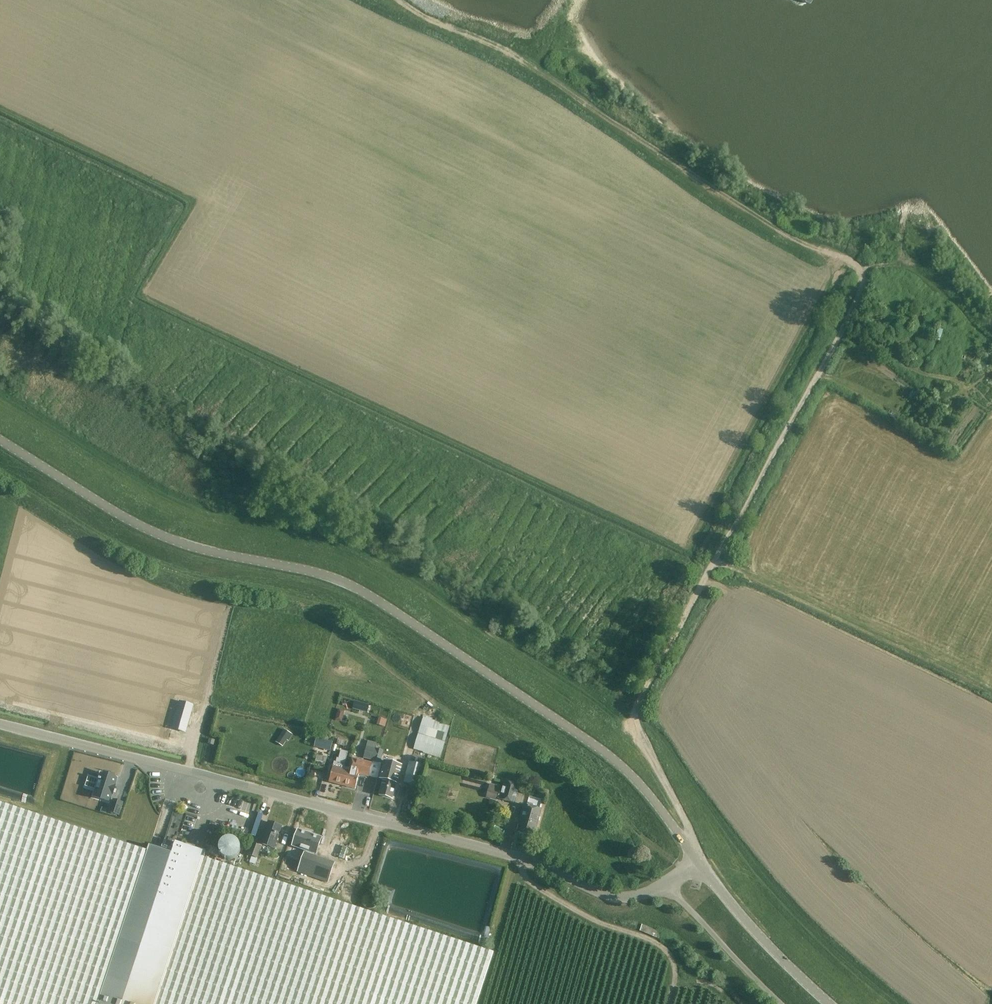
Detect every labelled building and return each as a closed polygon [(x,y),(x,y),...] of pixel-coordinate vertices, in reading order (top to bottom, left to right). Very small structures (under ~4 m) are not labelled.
[(354,701),(352,708),(367,713),(369,706),(354,701)] [(172,729),(185,732),(193,705),(179,702),(172,729)] [(424,719),(414,749),(439,757),(440,758),(441,754),(448,732),(450,727),(449,727),(424,719)] [(283,730),(277,740),(283,744),(290,734),(283,730)] [(332,742),(316,738),(314,746),(330,750),(332,742)] [(381,764),(384,751),(375,749),(372,762),(381,764)] [(339,758),(337,758),(336,762),(334,761),(332,767),(329,783),(341,786),(346,767),(344,767),(348,752),(340,750),(339,758)] [(341,786),(355,789),(359,774),(369,776),(372,763),(357,759),(356,764),(350,763),(349,768),(346,767),(341,786)] [(382,787),(380,795),(392,798),(394,790),(393,789),(395,782),(396,783),(397,783),(402,766),(400,765),(385,761),(382,771),(380,778),(382,779),(384,779),(382,787)] [(404,783),(419,787),(424,766),(408,763),(404,783)] [(99,790),(97,797),(112,802),(115,795),(116,795),(118,787),(120,779),(105,774),(102,781),(100,781),(98,789),(99,790)] [(503,799),(515,802),(519,786),(507,783),(503,782),(502,787),(490,784),(486,798),(497,801),(498,798),(503,799)] [(227,805),(238,808),(240,804),(244,805),(246,800),(230,795),(227,805)] [(519,831),(534,835),(541,809),(540,809),(542,800),(531,797),(529,806),(524,805),(521,818),(522,818),(519,831)] [(115,800),(111,813),(119,816),(123,803),(115,800)] [(494,953),(218,863),(204,858),(206,852),(195,848),(194,847),(192,852),(186,850),(188,845),(186,845),(186,846),(175,842),(171,853),(161,849),(150,846),(149,846),(149,845),(147,851),(0,803),(0,1003),(477,1003),(494,953)] [(249,862),(256,865),(258,859),(263,847),(261,846),(262,844),(273,848),(281,827),(268,822),(264,836),(262,835),(259,843),(258,845),(251,843),(247,854),(251,856),(249,862)] [(327,865),(313,860),(315,854),(316,854),(321,840),(312,837),(312,835),(298,830),(293,846),(306,851),(304,856),(302,856),(297,871),(281,865),(277,878),(356,905),(365,880),(326,867),(327,865)] [(230,861),(238,845),(221,837),(213,853),(230,861)] [(662,932),(642,925),(640,931),(659,939),(662,932)]
